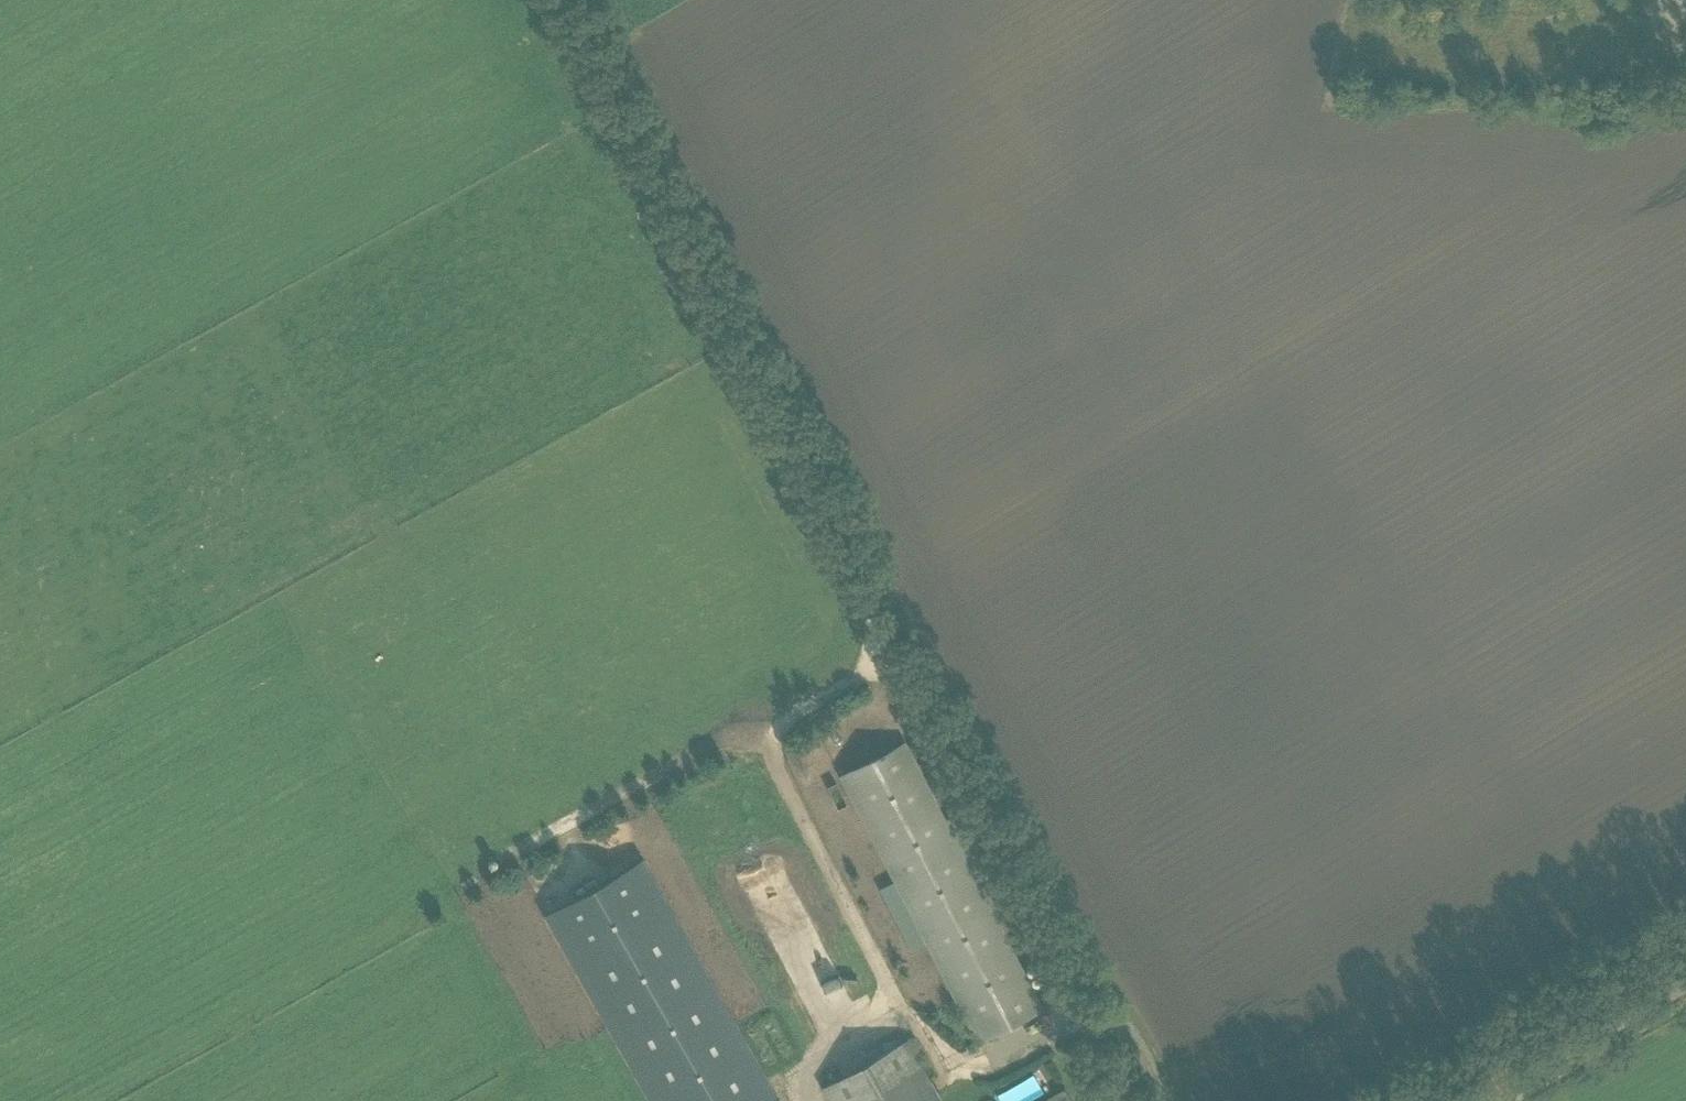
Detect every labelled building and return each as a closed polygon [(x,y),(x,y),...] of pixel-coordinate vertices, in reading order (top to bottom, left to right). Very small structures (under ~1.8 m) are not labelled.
[(838,775),(976,1043),(1043,1009),(904,741),(838,775)] [(544,914),(651,1100),(754,1100),(753,1099),(771,1089),(734,1025),(640,859),(544,914)] [(906,1042),(823,1089),(830,1100),(940,1100),(906,1042)] [(1045,1100),(1071,1100),(1064,1090),(1045,1100)]
